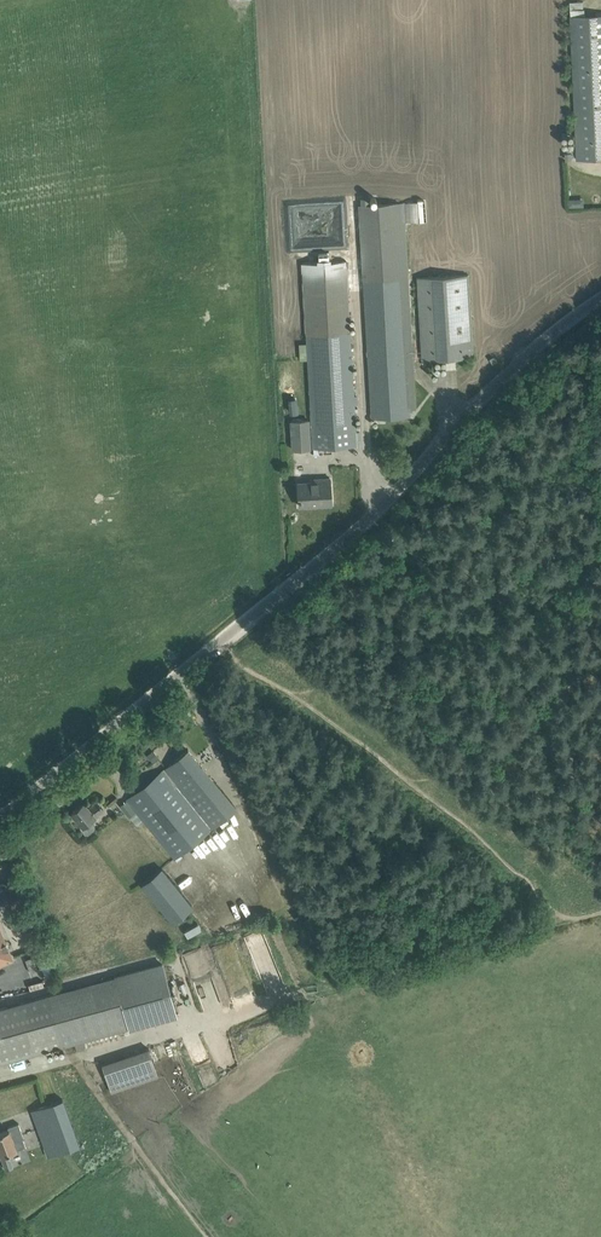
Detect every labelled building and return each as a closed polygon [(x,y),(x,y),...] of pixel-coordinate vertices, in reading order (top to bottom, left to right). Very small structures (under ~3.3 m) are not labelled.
[(571,17),(570,17),(577,160),(600,158),(600,15),(586,16),(585,9),(584,9),(583,1),(570,2),(571,17)] [(571,206),(586,205),(586,198),(571,199),(571,206)] [(359,205),(371,418),(410,416),(398,203),(359,205)] [(319,262),(303,263),(306,312),(307,335),(313,436),(313,448),(356,445),(355,433),(350,333),(348,308),(345,261),(329,262),(329,257),(328,257),(328,255),(318,255),(319,262)] [(417,278),(422,360),(472,357),(467,275),(417,278)] [(301,361),(308,360),(307,344),(300,345),(301,361)] [(330,481),(298,483),(299,505),(311,505),(311,502),(320,502),(321,504),(331,504),(330,481)] [(120,805),(138,826),(144,821),(174,858),(236,808),(188,749),(120,805)] [(71,812),(79,822),(83,827),(82,827),(86,832),(88,832),(95,827),(95,825),(90,820),(95,816),(103,809),(97,801),(89,808),(84,802),(71,812)] [(161,871),(142,886),(175,926),(194,910),(161,871)] [(13,876),(3,881),(32,949),(35,949),(49,983),(57,980),(43,945),(13,876)] [(197,931),(203,928),(199,922),(185,930),(191,940),(200,936),(197,931)] [(13,960),(0,930),(0,965),(13,960)] [(265,933),(248,935),(250,948),(266,946),(265,933)] [(63,1046),(129,1028),(129,1030),(151,1024),(177,1017),(163,962),(137,969),(114,975),(115,977),(59,992),(0,1009),(0,1063),(63,1046)] [(30,987),(43,984),(41,976),(28,979),(30,987)] [(113,1090),(162,1078),(155,1049),(106,1061),(113,1090)] [(30,1111),(47,1158),(80,1147),(63,1100),(30,1111)] [(0,1133),(0,1153),(1,1156),(8,1153),(12,1152),(17,1150),(17,1149),(26,1146),(23,1138),(24,1138),(19,1123),(8,1127),(9,1130),(0,1133)] [(13,1167),(10,1156),(4,1157),(7,1169),(13,1167)]
